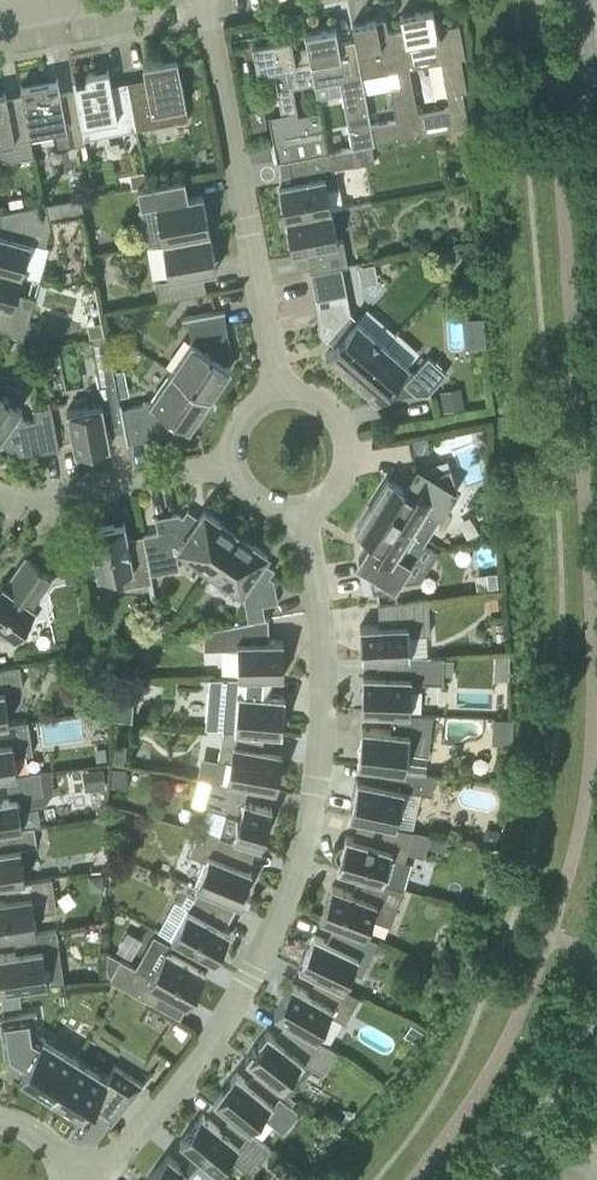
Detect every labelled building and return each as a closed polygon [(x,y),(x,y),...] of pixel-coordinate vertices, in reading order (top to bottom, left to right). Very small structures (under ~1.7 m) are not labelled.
[(417,110),(421,133),(469,125),(463,91),(467,91),(461,57),(465,56),(459,23),(436,28),(433,9),(399,15),(402,29),(409,67),(441,61),(449,105),(417,110)] [(417,110),(409,67),(402,29),(388,32),(385,18),(352,24),(355,38),(362,75),(397,69),(400,84),(390,86),(396,118),(371,123),(375,142),(376,142),(421,133),(417,110)] [(375,142),(371,123),(362,75),(355,38),(338,41),(335,27),(305,33),(307,47),(314,83),(314,85),(339,80),(352,146),(375,142)] [(293,87),(314,83),(307,47),(293,50),(290,35),(252,43),(257,71),(273,68),(281,112),(297,109),(293,87)] [(127,81),(136,128),(189,118),(177,57),(143,63),(145,77),(127,81)] [(84,137),(136,128),(127,81),(111,84),(108,69),(73,76),(75,90),(84,137)] [(85,142),(84,137),(75,90),(60,93),(58,78),(21,85),(22,93),(30,133),(53,129),(56,147),(85,142)] [(30,133),(22,93),(6,96),(5,92),(0,93),(0,150),(2,161),(34,155),(30,133)] [(267,106),(249,107),(251,129),(268,127),(267,106)] [(327,151),(323,134),(319,111),(298,114),(297,109),(281,112),(269,114),(273,138),(274,138),(278,161),(289,159),(327,151)] [(343,206),(339,186),(336,168),(354,164),(379,160),(376,142),(375,142),(352,146),(327,151),(289,159),(293,181),(279,183),(285,218),(331,209),(343,206)] [(162,240),(210,231),(203,193),(188,196),(185,177),(137,186),(141,205),(155,202),(162,240)] [(21,274),(31,241),(45,245),(51,226),(46,203),(0,212),(0,268),(21,274)] [(311,272),(342,266),(348,265),(343,239),(337,240),(331,209),(285,218),(292,251),(306,249),(311,272)] [(210,231),(162,240),(169,278),(155,281),(159,300),(206,291),(202,272),(217,269),(210,231)] [(354,379),(386,344),(357,318),(356,319),(349,313),(350,312),(342,266),(311,272),(322,334),(334,345),(326,354),(354,379)] [(0,268),(0,326),(23,338),(34,297),(16,292),(21,274),(0,268)] [(171,370),(211,397),(231,367),(219,359),(226,350),(219,310),(187,315),(191,340),(171,370)] [(124,428),(120,407),(118,396),(116,378),(107,332),(89,335),(99,384),(102,403),(67,409),(75,452),(110,446),(108,431),(124,428)] [(386,344),(354,379),(377,400),(378,398),(414,392),(416,393),(428,393),(447,372),(428,355),(414,371),(408,365),(409,364),(386,344)] [(120,407),(124,428),(125,436),(175,427),(178,422),(189,429),(211,397),(171,370),(149,402),(120,407)] [(21,446),(57,441),(50,405),(33,407),(35,419),(28,420),(18,413),(22,407),(0,391),(0,446),(21,446)] [(371,504),(412,529),(422,513),(437,522),(457,489),(450,467),(424,475),(414,469),(403,487),(388,478),(371,504)] [(412,529),(371,504),(355,530),(370,540),(359,558),(368,564),(372,591),(396,587),(416,555),(402,545),(412,529)] [(176,546),(209,569),(237,531),(204,509),(199,517),(187,508),(183,515),(178,512),(155,516),(158,531),(144,534),(147,551),(176,546)] [(147,551),(144,534),(127,537),(125,521),(89,528),(97,575),(115,572),(118,587),(152,581),(147,551)] [(248,620),(266,617),(263,604),(278,601),(274,578),(270,575),(275,568),(263,560),(268,552),(237,531),(209,569),(243,592),(248,620)] [(0,587),(0,628),(15,638),(36,606),(34,604),(55,575),(25,554),(5,584),(3,583),(0,587)] [(428,656),(427,633),(430,633),(428,597),(378,603),(379,624),(360,625),(361,659),(378,658),(428,656)] [(238,676),(272,676),(284,675),(283,639),(269,640),(268,617),(266,617),(248,620),(203,629),(204,649),(237,648),(238,676)] [(362,712),(392,713),(410,713),(411,681),(443,682),(444,655),(428,656),(378,658),(377,674),(363,674),(362,712)] [(9,722),(4,688),(23,685),(20,664),(0,667),(0,723),(9,722)] [(222,728),(224,728),(264,732),(282,733),(285,695),(271,693),(272,676),(238,676),(227,677),(222,728)] [(357,764),(374,767),(405,770),(407,751),(428,754),(433,714),(410,713),(392,713),(390,730),(362,726),(357,764)] [(17,774),(14,755),(33,752),(28,719),(9,722),(0,723),(0,776),(6,775),(17,774)] [(227,781),(248,785),(275,790),(282,752),(263,749),(264,732),(224,728),(218,759),(231,761),(227,781)] [(114,742),(111,760),(122,762),(125,744),(114,742)] [(359,818),(396,826),(404,789),(432,794),(436,774),(405,770),(374,767),(371,782),(357,779),(349,816),(359,818)] [(22,827),(18,796),(55,791),(52,768),(40,771),(17,774),(6,775),(9,797),(0,799),(0,830),(22,827)] [(124,768),(111,768),(110,784),(123,785),(124,768)] [(219,834),(256,845),(261,847),(272,807),(244,799),(248,785),(227,781),(211,779),(203,806),(226,812),(219,834)] [(358,874),(382,881),(390,856),(404,861),(413,830),(396,826),(359,818),(353,837),(346,834),(336,868),(358,874)] [(26,880),(21,847),(37,844),(34,825),(22,827),(0,830),(0,884),(11,882),(26,880)] [(415,828),(412,848),(431,851),(434,831),(415,828)] [(199,888),(238,903),(241,905),(250,884),(247,882),(252,870),(247,867),(256,845),(219,834),(200,829),(189,853),(205,859),(195,885),(199,888)] [(319,918),(335,924),(365,935),(371,917),(390,924),(404,888),(382,881),(358,874),(352,891),(332,884),(319,918)] [(38,931),(35,911),(58,907),(53,876),(26,880),(11,882),(13,896),(0,898),(0,936),(14,934),(38,931)] [(238,903),(199,888),(188,907),(171,937),(214,961),(230,931),(224,928),(238,903)] [(299,967),(317,975),(343,988),(352,969),(362,974),(378,940),(365,935),(335,924),(328,940),(314,934),(299,967)] [(38,931),(14,934),(16,951),(0,953),(0,989),(0,990),(48,983),(45,965),(61,963),(57,928),(38,931)] [(159,988),(187,1004),(205,972),(165,950),(151,975),(120,958),(109,979),(151,1002),(159,988)] [(274,1013),(286,1021),(315,1037),(329,1013),(344,1021),(359,996),(343,988),(317,975),(308,991),(292,982),(274,1013)] [(51,1097),(76,1057),(44,1036),(43,1037),(37,1033),(34,1012),(4,1016),(9,1054),(28,1066),(20,1078),(51,1097)] [(257,1068),(283,1088),(304,1061),(323,1073),(336,1050),(315,1037),(286,1021),(275,1035),(267,1030),(245,1058),(257,1068)] [(76,1057),(51,1097),(82,1117),(88,1108),(111,1122),(144,1083),(114,1065),(108,1076),(76,1057)] [(213,1100),(230,1114),(250,1131),(274,1103),(278,1107),(289,1093),(283,1088),(257,1068),(246,1081),(236,1072),(213,1100)] [(179,1141),(191,1150),(216,1172),(229,1156),(250,1173),(271,1148),(250,1131),(230,1114),(219,1127),(202,1113),(179,1141)] [(225,1179),(216,1172),(191,1150),(180,1163),(168,1154),(147,1179),(225,1179)]
